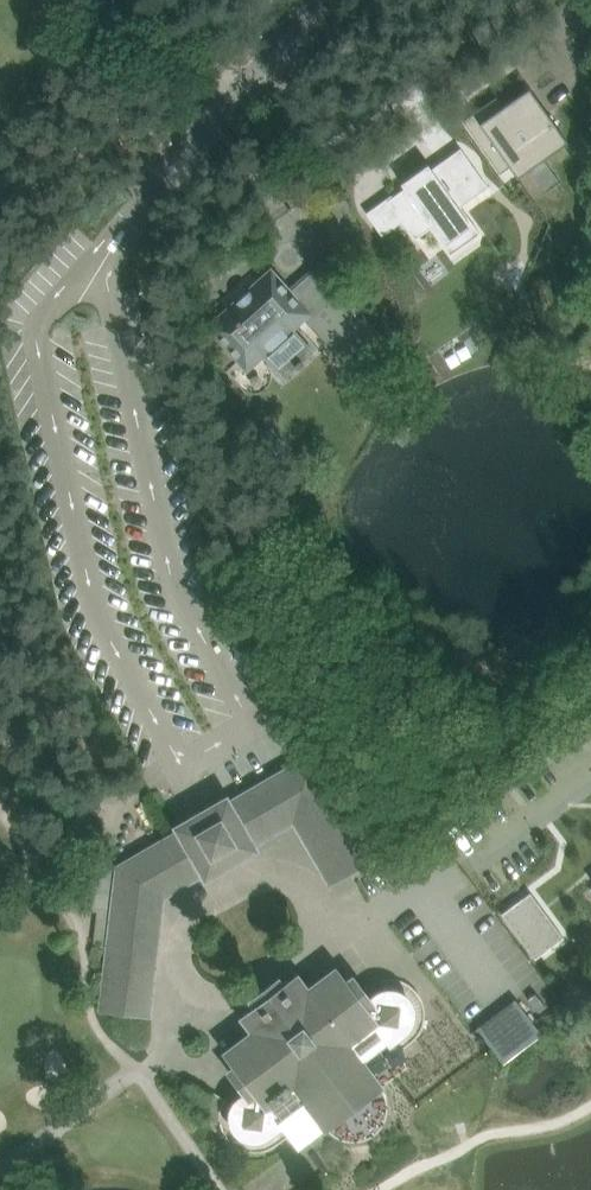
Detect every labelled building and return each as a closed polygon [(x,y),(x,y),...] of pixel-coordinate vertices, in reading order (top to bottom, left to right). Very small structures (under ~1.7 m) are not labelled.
[(496,98),(462,122),(485,155),(495,148),(517,180),(568,144),(529,90),(503,108),(496,98)] [(402,187),(384,199),(411,239),(429,227),(438,241),(465,222),(456,208),(486,189),(459,149),(430,169),(427,164),(399,183),(402,187)] [(348,201),(325,208),(329,222),(352,215),(348,201)] [(239,303),(213,327),(249,367),(306,316),(353,369),(369,387),(394,364),(388,344),(318,266),(296,286),(298,289),(290,296),(271,275),(251,293),(253,295),(241,305),(239,303)] [(176,827),(179,832),(118,867),(101,1009),(142,1014),(157,892),(199,868),(205,878),(257,848),(251,838),(296,812),(336,879),(372,858),(312,755),(230,802),(227,797),(176,827)] [(364,809),(354,815),(360,826),(371,820),(364,809)] [(531,892),(502,914),(535,959),(564,938),(531,892)] [(260,1140),(269,1136),(282,1126),(299,1149),(326,1128),(335,1136),(346,1141),(358,1141),(369,1138),(379,1130),(385,1120),(388,1109),(387,1097),(382,1086),(409,1065),(392,1043),(405,1033),(411,1026),(414,1017),(413,1008),(409,1000),(402,993),(393,991),(384,991),(381,992),(379,994),(376,995),(370,1000),(353,977),(346,982),(336,969),(309,989),(298,976),(285,986),(279,980),(251,1001),(256,1008),(243,1018),(253,1032),(226,1052),(236,1066),(229,1071),(246,1094),(240,1098),(238,1100),(236,1102),(234,1105),(231,1113),(232,1123),(235,1131),(242,1137),(251,1140),(260,1140)] [(515,997),(475,1026),(503,1063),(542,1034),(515,997)]
